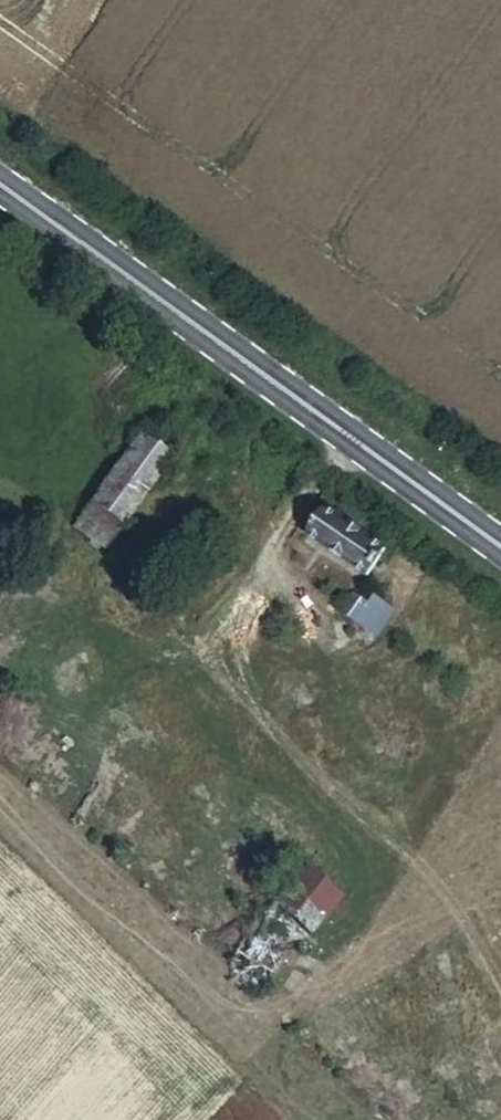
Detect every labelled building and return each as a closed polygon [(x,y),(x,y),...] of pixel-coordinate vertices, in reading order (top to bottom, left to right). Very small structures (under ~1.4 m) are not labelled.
[(209,402),(178,380),(72,528),(102,549),(209,402)] [(324,508),(306,535),(367,576),(385,550),(324,508)] [(341,616),(359,627),(372,606),(356,594),(341,616)] [(3,680),(0,684),(0,723),(21,695),(3,680)] [(230,957),(224,977),(241,992),(260,987),(318,913),(286,887),(241,943),(230,957)]
